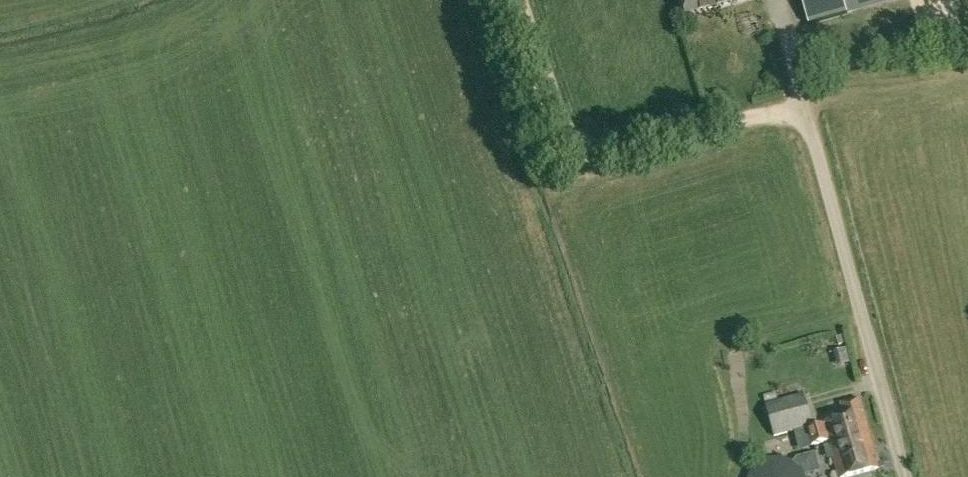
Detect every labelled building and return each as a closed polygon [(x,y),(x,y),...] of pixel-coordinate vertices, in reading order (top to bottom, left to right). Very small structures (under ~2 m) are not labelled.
[(684,15),(741,0),(680,0),(684,15)] [(806,23),(893,0),(800,0),(806,23)] [(780,400),(766,404),(775,436),(814,424),(805,394),(788,398),(780,400)] [(862,412),(858,398),(841,403),(845,417),(824,422),(825,425),(808,430),(813,447),(830,443),(840,476),(849,476),(879,469),(863,411),(862,412)] [(754,469),(753,470),(752,472),(751,474),(750,476),(749,476),(807,476),(806,476),(805,474),(804,472),(803,470),(801,468),(800,467),(796,464),(792,461),(790,461),(786,459),(784,459),(780,458),(775,458),(771,459),(767,460),(765,461),(763,462),(759,465),(756,467),(754,469)]
